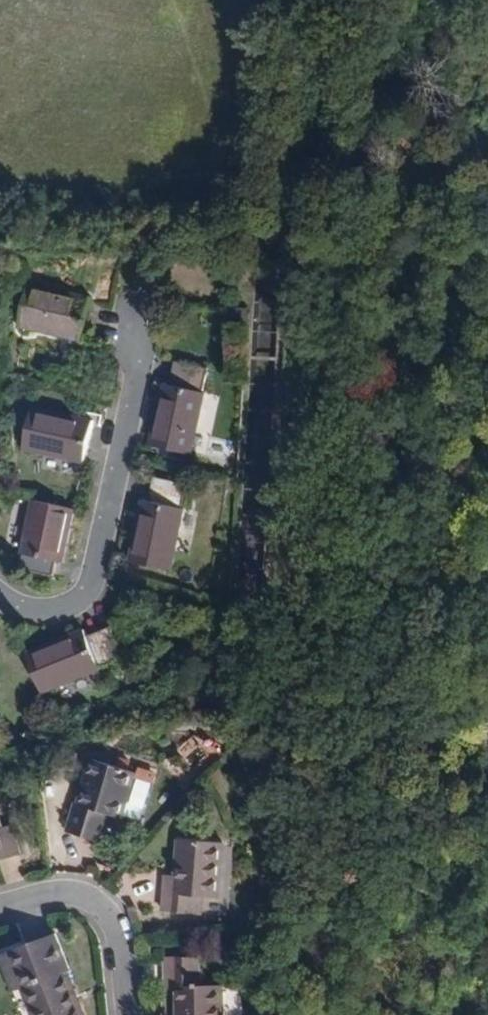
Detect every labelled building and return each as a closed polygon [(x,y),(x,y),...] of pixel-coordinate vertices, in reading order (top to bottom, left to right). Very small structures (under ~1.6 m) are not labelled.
[(84,301),(29,289),(20,332),(74,344),(84,301)] [(171,359),(166,385),(201,393),(207,367),(171,359)] [(166,385),(162,384),(147,446),(192,456),(207,395),(201,393),(166,385)] [(92,421),(30,407),(20,449),(82,463),(92,421)] [(143,499),(176,507),(181,485),(148,477),(143,499)] [(72,507),(27,497),(14,551),(19,552),(55,560),(59,561),(72,507)] [(176,507),(143,499),(129,564),(173,574),(186,509),(176,507)] [(55,560),(19,552),(15,570),(52,578),(55,560)] [(106,628),(82,637),(93,668),(117,659),(106,628)] [(80,632),(20,652),(34,693),(94,672),(93,668),(82,637),(80,632)] [(194,733),(174,749),(192,770),(212,754),(194,733)] [(85,760),(75,799),(71,798),(61,830),(95,841),(105,811),(117,815),(129,772),(85,760)] [(19,852),(11,821),(0,824),(0,857),(19,852)] [(174,837),(170,871),(158,871),(155,908),(188,910),(189,892),(215,895),(220,841),(174,837)] [(8,954),(31,1014),(80,1014),(66,976),(69,975),(56,936),(8,954)] [(159,959),(159,989),(171,989),(172,1014),(216,1014),(215,984),(193,984),(192,958),(159,959)]
